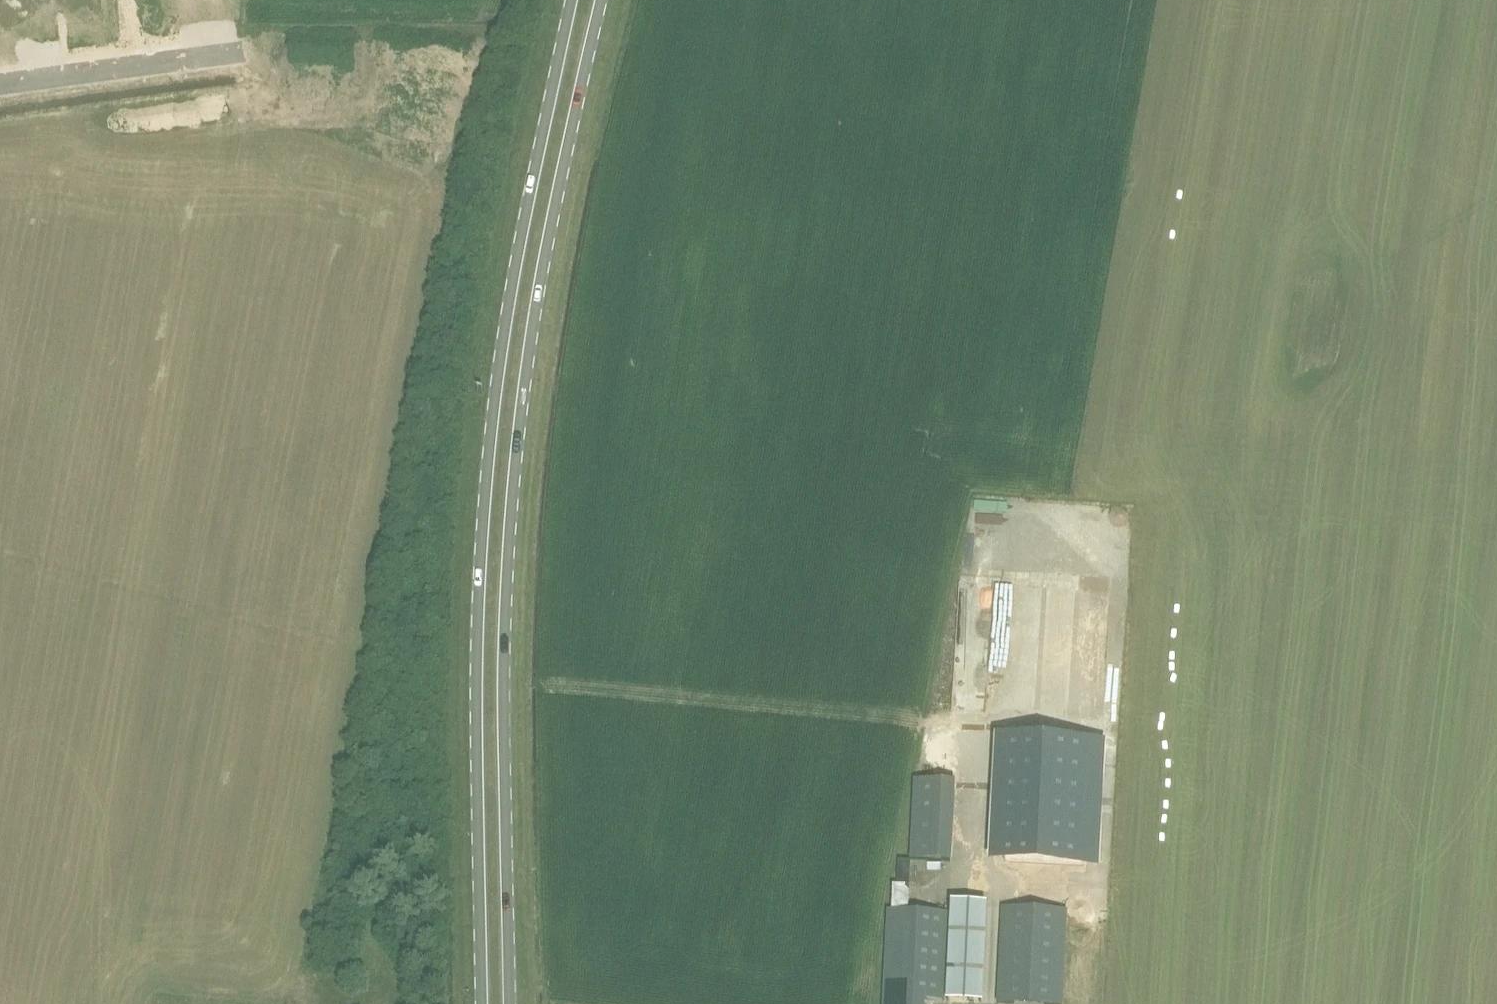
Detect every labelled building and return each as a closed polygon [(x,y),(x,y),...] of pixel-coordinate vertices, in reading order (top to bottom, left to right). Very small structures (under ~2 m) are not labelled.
[(40,20),(56,16),(51,0),(34,0),(40,20)] [(79,6),(78,19),(98,20),(98,31),(118,32),(119,8),(118,8),(118,3),(110,2),(109,8),(79,6)] [(916,779),(915,860),(959,860),(960,779),(916,779)] [(949,913),(908,911),(909,886),(893,885),(892,910),(887,910),(882,999),(945,1002),(949,913)] [(957,900),(955,1001),(991,1002),(993,901),(957,900)] [(996,1003),(1063,1003),(1068,911),(1001,908),(996,1003)]
